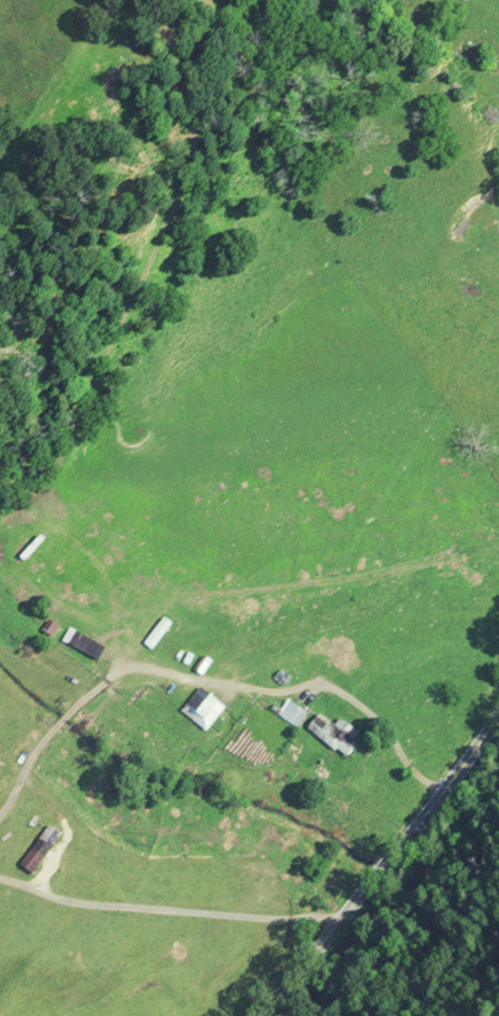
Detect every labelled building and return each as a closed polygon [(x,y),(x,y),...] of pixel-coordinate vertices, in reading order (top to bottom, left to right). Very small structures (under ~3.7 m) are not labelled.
[(63,640),(96,658),(103,645),(70,627),(63,640)] [(226,708),(212,695),(196,711),(188,704),(182,710),(204,731),(226,708)] [(295,727),(307,713),(289,699),(278,713),(295,727)] [(361,731),(338,719),(336,724),(317,714),(307,733),(349,755),(361,731)] [(61,834),(48,824),(19,864),(32,874),(61,834)]
